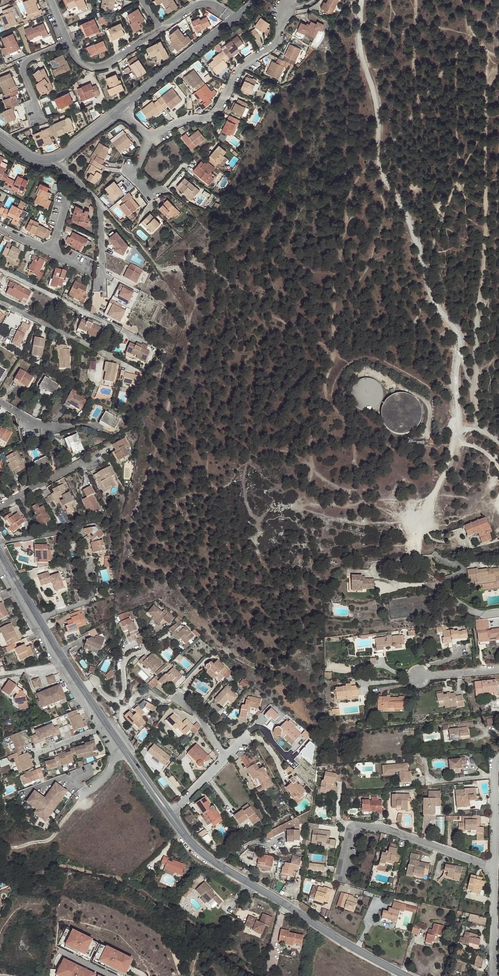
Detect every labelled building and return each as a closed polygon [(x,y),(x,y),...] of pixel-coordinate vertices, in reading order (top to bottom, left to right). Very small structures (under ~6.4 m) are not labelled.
[(23,1),(28,14),(26,16),(27,19),(33,16),(43,12),(41,8),(39,9),(36,3),(35,0),(25,0),(23,1)] [(77,6),(86,3),(84,0),(65,0),(69,8),(76,5),(77,6)] [(114,0),(103,0),(101,9),(112,11),(114,0)] [(169,6),(166,8),(165,8),(168,13),(177,7),(173,0),(166,0),(169,6)] [(323,6),(334,12),(340,0),(329,0),(328,1),(326,0),(323,6)] [(3,14),(1,15),(3,21),(6,28),(17,24),(12,11),(14,9),(13,6),(2,11),(3,14)] [(147,24),(138,8),(127,14),(131,21),(129,22),(134,31),(147,24)] [(199,20),(197,18),(191,21),(196,30),(202,27),(203,29),(211,25),(206,16),(200,19),(199,20)] [(261,17),(254,26),(255,26),(263,32),(268,27),(270,24),(261,17)] [(94,18),(82,23),(87,35),(99,30),(94,18)] [(303,21),(300,27),(304,29),(305,27),(309,29),(307,32),(317,36),(320,29),(323,30),(326,24),(319,20),(318,23),(313,20),(311,23),(311,24),(309,23),(303,21)] [(48,34),(43,23),(32,27),(31,26),(24,29),(29,40),(33,38),(33,37),(41,34),(42,37),(48,34)] [(123,27),(121,23),(108,28),(112,38),(124,33),(123,29),(124,29),(123,27)] [(255,26),(254,28),(259,35),(263,32),(255,26)] [(169,35),(171,38),(173,40),(171,42),(178,51),(191,40),(185,32),(183,34),(177,28),(169,35)] [(254,28),(250,31),(255,38),(259,35),(254,28)] [(13,34),(2,38),(5,47),(2,48),(5,55),(20,49),(17,41),(16,41),(13,34)] [(223,50),(230,58),(233,56),(231,52),(235,49),(234,48),(236,46),(237,47),(243,43),(237,35),(225,44),(227,47),(223,50)] [(103,40),(87,47),(89,51),(90,54),(94,53),(97,51),(98,53),(107,50),(103,40)] [(146,48),(149,55),(155,52),(156,54),(160,61),(169,56),(160,40),(146,48)] [(284,53),(282,58),(290,62),(292,58),(299,60),(305,49),(295,45),(292,50),(291,49),(288,55),(284,53)] [(231,52),(233,56),(240,51),(237,47),(236,46),(234,48),(235,49),(231,52)] [(230,58),(223,50),(219,53),(220,54),(213,59),(208,63),(214,72),(226,63),(225,62),(230,58)] [(55,58),(50,60),(54,69),(53,69),(55,75),(62,72),(63,73),(70,69),(67,60),(65,60),(63,54),(54,58),(55,58)] [(136,56),(128,61),(135,72),(136,71),(139,76),(146,71),(136,56)] [(290,62),(282,58),(280,62),(276,61),(273,67),(275,68),(273,72),(272,74),(282,79),(290,62)] [(228,66),(226,63),(214,72),(216,74),(228,66)] [(37,83),(41,89),(42,90),(43,90),(47,88),(48,90),(53,88),(48,77),(48,78),(44,68),(39,70),(39,69),(35,72),(34,73),(33,73),(38,82),(37,83)] [(198,90),(205,84),(193,69),(185,76),(194,87),(195,86),(198,90)] [(5,95),(17,90),(18,89),(17,85),(16,86),(14,86),(10,77),(12,76),(10,72),(0,76),(0,82),(5,95)] [(115,74),(106,78),(110,87),(107,89),(110,94),(123,88),(120,79),(118,80),(115,74)] [(257,81),(247,76),(240,89),(250,94),(257,81)] [(41,89),(37,83),(36,84),(42,94),(48,90),(47,88),(43,90),(42,90),(41,89)] [(82,101),(86,99),(86,97),(95,93),(96,95),(95,96),(96,97),(100,95),(96,85),(92,86),(91,83),(77,88),(82,101)] [(211,91),(205,84),(198,90),(196,91),(205,102),(199,106),(202,109),(211,102),(209,99),(217,93),(214,89),(211,91)] [(172,88),(157,99),(158,100),(164,107),(167,105),(170,108),(177,102),(181,99),(172,88)] [(17,90),(5,95),(7,99),(3,100),(4,104),(1,105),(3,111),(13,107),(17,105),(15,99),(17,98),(15,95),(19,94),(17,90)] [(69,92),(56,98),(58,103),(59,102),(61,107),(73,102),(69,92)] [(160,111),(164,108),(164,107),(158,100),(154,103),(152,101),(141,110),(148,119),(153,115),(159,109),(160,111)] [(237,104),(236,103),(231,111),(242,117),(248,104),(239,100),(237,104)] [(13,107),(3,111),(8,122),(16,118),(14,112),(15,111),(13,107)] [(238,120),(229,116),(226,122),(223,128),(222,132),(230,136),(238,120)] [(53,135),(54,137),(65,133),(64,132),(73,128),(71,123),(72,123),(70,118),(69,117),(68,117),(67,117),(65,119),(50,126),(50,127),(53,135)] [(53,135),(50,127),(33,134),(35,140),(38,139),(40,147),(48,144),(48,145),(52,143),(50,136),(53,135)] [(122,130),(110,140),(119,151),(131,141),(122,130)] [(205,138),(198,130),(189,138),(186,134),(182,137),(192,149),(205,138)] [(119,151),(121,153),(133,144),(131,141),(119,151)] [(94,160),(102,165),(104,160),(102,159),(107,152),(109,148),(100,143),(93,154),(96,155),(94,160)] [(207,159),(215,166),(218,162),(220,163),(225,156),(223,154),(227,151),(219,144),(207,159)] [(101,169),(103,166),(102,165),(94,160),(92,164),(93,165),(89,172),(90,173),(87,179),(94,183),(102,171),(101,169)] [(214,167),(206,160),(204,163),(201,161),(193,171),(206,182),(212,174),(210,172),(214,167)] [(5,182),(7,177),(8,175),(4,173),(6,169),(0,166),(0,179),(5,182)] [(27,184),(28,181),(18,176),(16,181),(7,177),(5,182),(4,184),(8,186),(7,188),(11,190),(12,188),(13,186),(19,189),(18,191),(17,192),(23,195),(26,188),(25,188),(27,184)] [(184,177),(181,181),(183,184),(179,189),(182,192),(183,191),(188,195),(187,196),(191,199),(199,190),(184,177)] [(114,181),(105,188),(109,194),(114,200),(123,193),(117,185),(114,181)] [(40,183),(38,187),(40,188),(37,194),(38,194),(34,202),(44,207),(48,199),(46,198),(49,192),(47,191),(49,188),(40,183)] [(132,196),(129,192),(120,199),(124,203),(119,206),(127,216),(132,213),(136,209),(128,200),(131,197),(132,196)] [(139,207),(131,197),(128,200),(136,209),(139,207)] [(172,215),(177,210),(168,199),(158,208),(168,218),(172,214),(172,215)] [(19,218),(23,210),(13,205),(10,209),(6,208),(2,217),(5,218),(6,217),(7,214),(14,218),(12,220),(12,221),(18,224),(20,218),(19,218)] [(76,206),(74,212),(77,212),(76,216),(75,216),(73,221),(78,222),(78,224),(87,227),(90,218),(87,217),(89,212),(85,210),(84,212),(82,212),(83,209),(76,206)] [(149,213),(142,220),(149,227),(153,231),(160,224),(149,213)] [(149,227),(142,220),(140,221),(147,228),(149,227)] [(33,224),(29,222),(26,229),(29,231),(30,229),(35,232),(34,233),(43,238),(48,229),(39,224),(39,223),(34,221),(33,224)] [(68,236),(66,241),(71,244),(81,249),(82,245),(84,243),(85,244),(88,239),(73,232),(70,237),(68,236)] [(128,246),(117,232),(115,234),(111,237),(109,239),(116,247),(114,250),(123,255),(128,246)] [(17,268),(22,259),(17,257),(20,251),(11,247),(12,245),(7,243),(1,257),(14,263),(13,265),(13,266),(17,268)] [(30,273),(36,276),(37,275),(41,278),(43,274),(39,272),(44,261),(32,256),(31,259),(33,260),(28,270),(31,271),(30,273)] [(13,265),(14,263),(1,257),(0,258),(0,259),(13,265)] [(143,271),(130,264),(123,278),(136,284),(143,271)] [(55,268),(52,279),(53,280),(51,286),(56,288),(57,286),(61,287),(65,272),(55,268)] [(68,295),(73,298),(74,296),(80,298),(79,301),(83,303),(86,296),(83,294),(86,287),(75,281),(68,295)] [(27,290),(10,282),(7,286),(9,287),(6,294),(14,297),(13,298),(21,302),(27,290)] [(127,309),(134,294),(129,291),(130,290),(121,286),(118,291),(117,290),(112,301),(127,309)] [(131,311),(139,295),(130,290),(129,291),(134,294),(127,309),(131,311)] [(131,311),(112,301),(104,315),(124,325),(131,311)] [(86,322),(81,319),(76,331),(86,335),(87,334),(96,338),(101,328),(91,324),(92,321),(87,319),(86,322)] [(30,325),(21,321),(19,328),(26,330),(30,325)] [(20,347),(26,330),(19,328),(18,332),(11,329),(9,336),(13,338),(11,344),(20,347)] [(33,356),(41,358),(44,339),(34,338),(32,346),(34,347),(33,356)] [(141,348),(141,346),(136,343),(135,346),(130,344),(124,355),(135,359),(136,358),(145,362),(150,352),(146,350),(141,348)] [(58,359),(69,365),(69,350),(66,349),(66,345),(56,345),(56,350),(58,350),(58,359)] [(69,368),(69,365),(58,359),(58,368),(69,368)] [(116,364),(107,362),(105,371),(103,380),(113,382),(116,364)] [(19,369),(14,377),(20,381),(19,383),(26,387),(32,377),(19,369)] [(125,371),(120,370),(118,379),(122,380),(122,383),(129,385),(129,386),(137,388),(139,376),(124,373),(125,371)] [(48,379),(39,384),(44,388),(43,390),(52,395),(58,385),(48,379)] [(381,395),(381,392),(381,391),(380,388),(378,385),(376,383),(372,380),(368,379),(363,379),(359,380),(355,383),(353,386),(351,389),(350,393),(350,397),(351,402),(354,405),(357,408),(361,410),(365,410),(370,410),(374,408),(377,405),(379,402),(380,399),(381,395)] [(69,392),(65,400),(70,403),(70,405),(79,410),(84,401),(69,392)] [(380,414),(380,417),(381,418),(382,422),(384,426),(388,430),(393,432),(398,434),(404,433),(410,431),(415,427),(418,421),(420,415),(420,410),(418,406),(416,402),(413,399),(409,396),(404,394),(399,394),(394,395),(389,397),(386,399),(383,404),(381,408),(380,411),(380,414)] [(120,416),(120,415),(117,413),(115,417),(104,411),(99,419),(105,422),(104,424),(114,429),(119,419),(120,420),(122,417),(120,416)] [(0,427),(0,439),(1,440),(5,443),(11,433),(0,427)] [(75,434),(67,437),(69,443),(67,444),(72,454),(82,449),(75,434)] [(127,446),(123,438),(111,445),(114,450),(112,451),(118,460),(127,455),(123,448),(127,446)] [(18,459),(14,452),(5,457),(7,460),(9,463),(13,470),(15,474),(23,469),(22,466),(23,465),(19,458),(18,459)] [(33,462),(37,470),(42,467),(43,469),(50,466),(45,456),(33,462)] [(95,480),(98,479),(104,489),(110,486),(111,488),(116,486),(111,476),(113,475),(109,466),(92,476),(95,480)] [(98,479),(95,480),(103,493),(111,488),(110,486),(104,489),(98,479)] [(51,489),(53,493),(56,499),(60,496),(62,500),(57,503),(60,507),(64,505),(66,509),(64,510),(67,514),(74,510),(70,502),(72,501),(67,492),(65,493),(62,489),(65,488),(62,483),(51,489)] [(81,499),(86,508),(88,507),(91,513),(99,510),(91,495),(93,493),(89,486),(84,489),(87,496),(81,499)] [(56,499),(53,493),(46,496),(49,502),(56,499)] [(31,507),(36,516),(43,527),(51,522),(43,506),(39,508),(37,504),(31,507)] [(2,519),(9,528),(12,533),(19,528),(18,528),(21,525),(20,524),(23,522),(17,513),(13,516),(10,513),(2,519)] [(43,527),(36,516),(34,517),(40,528),(43,527)] [(477,542),(478,544),(482,543),(492,540),(490,533),(493,532),(491,528),(490,528),(486,517),(464,526),(468,537),(475,534),(475,535),(477,535),(476,533),(478,533),(481,541),(477,542)] [(94,527),(83,529),(84,533),(85,533),(91,540),(91,542),(90,543),(92,553),(101,551),(100,547),(102,546),(101,540),(99,541),(98,538),(102,535),(94,527)] [(37,563),(47,563),(47,560),(50,561),(50,550),(47,550),(47,545),(34,545),(34,558),(36,558),(37,563)] [(468,577),(470,576),(470,579),(480,577),(481,581),(477,581),(477,583),(482,582),(482,588),(493,587),(493,581),(494,581),(494,577),(498,576),(498,570),(498,568),(491,569),(478,570),(477,568),(467,570),(468,577)] [(47,570),(37,573),(40,583),(50,580),(53,589),(62,586),(58,572),(49,575),(47,570)] [(362,579),(362,576),(362,575),(351,576),(351,583),(350,583),(350,590),(362,590),(362,589),(374,589),(374,579),(365,579),(362,579)] [(147,612),(152,616),(154,619),(156,618),(160,622),(162,619),(168,624),(173,618),(167,612),(165,615),(153,605),(147,612)] [(72,620),(67,622),(68,625),(65,626),(67,631),(73,629),(74,632),(78,630),(77,626),(86,623),(82,614),(81,614),(80,611),(70,615),(72,620)] [(154,619),(152,616),(150,618),(157,625),(160,622),(156,618),(154,619)] [(125,626),(126,629),(129,635),(126,637),(127,641),(134,638),(133,634),(136,632),(132,622),(130,623),(128,618),(119,622),(122,628),(125,626)] [(19,640),(17,635),(15,636),(13,631),(14,630),(10,622),(0,627),(0,629),(6,641),(9,640),(11,644),(16,642),(19,640)] [(121,632),(126,629),(125,626),(122,628),(119,622),(117,623),(121,632)] [(176,622),(166,629),(170,633),(172,631),(174,629),(177,633),(174,635),(178,639),(179,638),(181,640),(180,641),(184,644),(192,636),(183,627),(178,625),(177,623),(176,622)] [(489,641),(488,638),(496,637),(496,641),(498,640),(498,629),(492,630),(492,631),(489,631),(488,627),(477,629),(478,639),(482,638),(482,642),(489,641)] [(454,630),(443,631),(444,638),(442,638),(443,644),(441,644),(442,650),(453,648),(453,646),(460,645),(460,639),(468,638),(466,630),(462,630),(462,631),(454,632),(454,630)] [(176,640),(178,639),(174,635),(172,631),(170,633),(176,640)] [(100,634),(94,637),(94,641),(90,639),(84,642),(85,643),(83,651),(85,652),(85,653),(86,652),(89,653),(90,648),(99,651),(101,643),(104,642),(100,634)] [(384,650),(384,647),(384,645),(392,644),(392,646),(393,648),(396,647),(396,649),(402,648),(402,645),(401,636),(375,639),(377,651),(384,650)] [(11,644),(6,646),(8,651),(15,648),(18,654),(21,653),(23,658),(33,654),(30,648),(27,649),(26,646),(25,644),(18,647),(16,642),(11,644)] [(138,661),(141,664),(143,662),(148,668),(153,673),(161,665),(150,654),(146,658),(144,655),(138,661)] [(206,669),(207,669),(208,668),(216,674),(214,676),(219,680),(227,670),(217,660),(213,664),(211,662),(210,662),(205,666),(206,669)] [(165,674),(158,682),(163,686),(166,682),(168,684),(170,681),(172,679),(176,683),(182,676),(173,667),(166,675),(165,674)] [(208,668),(207,669),(214,676),(216,674),(208,668)] [(230,672),(227,670),(219,680),(220,681),(223,676),(225,678),(230,672)] [(49,684),(56,681),(54,674),(46,677),(49,684)] [(35,687),(42,684),(39,677),(32,680),(35,687)] [(154,678),(148,683),(154,688),(158,683),(157,682),(158,682),(154,678)] [(195,679),(191,688),(207,695),(210,687),(195,679)] [(24,703),(27,702),(26,696),(25,696),(24,691),(19,692),(19,689),(16,688),(16,686),(17,685),(9,680),(2,690),(9,696),(11,694),(13,693),(14,693),(15,694),(16,695),(14,698),(16,703),(19,706),(24,704),(24,703)] [(475,696),(483,695),(483,692),(497,691),(496,681),(474,682),(475,696)] [(55,687),(55,689),(60,701),(66,698),(61,684),(55,687)] [(335,688),(336,698),(347,697),(347,699),(352,698),(352,696),(358,695),(357,685),(351,686),(351,684),(345,685),(345,687),(335,688)] [(222,706),(227,700),(229,698),(232,701),(235,697),(228,690),(229,689),(226,686),(214,699),(222,706)] [(60,701),(55,689),(50,691),(54,703),(60,701)] [(229,698),(227,700),(231,704),(238,696),(229,689),(228,690),(235,697),(232,701),(229,698)] [(39,698),(35,700),(38,707),(42,705),(42,708),(48,705),(44,693),(43,691),(37,694),(39,698)] [(50,691),(44,693),(48,705),(54,703),(50,691)] [(450,694),(447,695),(443,696),(442,691),(436,693),(437,702),(438,702),(439,706),(444,705),(451,704),(452,707),(457,706),(457,707),(463,706),(461,695),(455,697),(455,695),(450,696),(450,694)] [(248,706),(251,707),(259,708),(261,699),(249,696),(248,698),(247,700),(246,700),(245,706),(243,705),(242,706),(241,707),(240,714),(246,715),(247,712),(248,706)] [(387,698),(387,697),(377,697),(377,710),(382,710),(382,708),(394,708),(404,708),(403,696),(398,697),(398,698),(390,698),(387,698)] [(129,712),(124,717),(137,730),(146,722),(140,717),(145,713),(142,710),(145,707),(154,712),(156,707),(147,703),(144,700),(134,710),(137,713),(133,716),(129,712)] [(76,709),(67,713),(74,730),(83,727),(81,721),(83,720),(80,714),(78,714),(76,709)] [(271,709),(264,716),(268,720),(271,717),(275,721),(279,716),(271,709)] [(173,714),(167,721),(175,730),(177,728),(184,736),(193,726),(186,719),(182,723),(173,714)] [(301,726),(291,718),(288,721),(308,737),(311,734),(301,726)] [(496,725),(496,718),(487,718),(488,726),(496,725)] [(280,735),(281,735),(284,732),(294,741),(301,734),(286,721),(279,728),(278,728),(277,728),(276,729),(275,729),(275,731),(275,732),(275,733),(276,734),(277,735),(277,736),(279,736),(280,735)] [(473,727),(472,722),(458,724),(458,729),(449,730),(450,740),(460,739),(459,735),(462,735),(462,736),(468,735),(467,728),(473,727)] [(51,724),(45,726),(49,736),(51,735),(55,733),(56,735),(60,734),(57,726),(53,727),(51,724)] [(49,736),(45,726),(35,730),(35,733),(31,735),(33,744),(40,741),(40,739),(42,739),(49,736)] [(13,750),(14,753),(20,752),(24,750),(23,746),(24,745),(19,732),(10,735),(15,749),(13,750)] [(284,732),(281,735),(291,744),(294,741),(284,732)] [(57,757),(60,767),(73,763),(72,757),(81,754),(92,751),(91,749),(96,748),(94,739),(88,740),(89,742),(84,743),(84,745),(80,746),(69,749),(69,750),(70,752),(64,754),(64,752),(56,754),(57,757)] [(315,746),(310,742),(300,752),(302,754),(301,755),(305,759),(307,758),(312,763),(315,746)] [(154,744),(147,752),(164,765),(170,757),(154,744)] [(196,745),(188,753),(197,762),(197,763),(197,764),(197,765),(198,766),(199,766),(200,767),(201,766),(202,766),(203,765),(204,764),(204,763),(204,762),(203,761),(206,759),(205,758),(208,756),(196,745)] [(20,752),(14,753),(10,755),(12,758),(16,757),(21,771),(33,766),(27,752),(21,755),(20,752)] [(246,766),(250,764),(245,755),(242,757),(246,766)] [(59,764),(57,757),(55,757),(52,758),(52,759),(43,762),(45,769),(55,767),(55,765),(59,764)] [(466,764),(465,757),(460,757),(461,758),(457,759),(457,760),(453,761),(453,759),(449,760),(450,769),(462,768),(462,765),(466,764)] [(273,784),(263,767),(260,769),(256,763),(247,768),(252,776),(254,775),(256,778),(258,777),(260,782),(263,780),(267,787),(273,784)] [(405,763),(386,765),(387,775),(394,774),(395,774),(394,771),(399,771),(399,773),(399,776),(400,782),(411,781),(410,771),(408,771),(407,766),(405,766),(405,763)] [(293,769),(289,765),(284,769),(288,773),(290,772),(293,769)] [(25,783),(41,777),(39,767),(22,774),(25,783)] [(321,781),(319,791),(324,792),(325,789),(330,790),(329,792),(336,794),(337,788),(333,787),(336,775),(325,772),(323,781),(321,781)] [(296,781),(292,777),(289,780),(292,783),(286,788),(291,794),(290,795),(297,802),(304,795),(303,794),(305,792),(299,785),(298,785),(295,782),(296,781)] [(35,797),(37,794),(32,791),(23,803),(28,806),(30,804),(35,807),(33,810),(31,814),(40,820),(44,815),(46,817),(50,812),(47,810),(55,800),(57,802),(61,797),(58,795),(62,790),(52,783),(49,788),(50,789),(42,802),(35,797)] [(42,798),(37,794),(35,797),(42,802),(50,789),(49,788),(42,798)] [(475,795),(477,795),(476,788),(466,789),(466,790),(456,791),(458,808),(471,806),(470,801),(476,801),(475,795)] [(435,803),(441,803),(441,791),(428,791),(429,798),(423,798),(424,811),(436,812),(435,803)] [(397,807),(402,807),(408,807),(408,801),(412,801),(412,799),(410,799),(410,795),(404,795),(404,799),(397,799),(396,795),(391,795),(391,809),(397,809),(397,807)] [(204,797),(195,803),(203,814),(206,811),(213,821),(220,817),(215,811),(215,809),(214,808),(214,807),(213,807),(211,806),(204,797)] [(369,800),(365,800),(362,799),(362,809),(370,810),(370,811),(377,811),(377,813),(382,813),(382,801),(369,801),(369,800)] [(50,812),(57,802),(55,800),(47,810),(50,812)] [(440,814),(441,803),(435,803),(436,812),(424,811),(424,815),(440,814)] [(244,811),(242,809),(233,816),(240,824),(248,818),(253,825),(259,820),(249,807),(244,811)] [(445,832),(445,816),(437,816),(437,833),(445,832)] [(480,823),(480,816),(472,816),(472,819),(469,820),(469,823),(465,823),(458,823),(458,831),(465,831),(465,830),(470,830),(470,833),(477,833),(483,833),(483,827),(479,827),(477,827),(477,823),(479,823),(480,823)] [(286,829),(286,840),(291,840),(291,839),(299,839),(299,823),(294,822),(294,829),(286,829)] [(331,831),(313,829),(311,842),(317,843),(317,841),(321,842),(321,845),(326,845),(326,843),(330,843),(329,845),(335,846),(336,840),(329,839),(326,839),(327,835),(329,836),(330,836),(331,831)] [(385,867),(385,864),(386,860),(394,862),(398,863),(400,854),(397,853),(398,846),(393,844),(392,848),(389,847),(388,851),(383,850),(379,866),(385,867)] [(419,863),(419,862),(419,861),(417,861),(419,855),(411,853),(409,859),(410,859),(409,865),(408,865),(406,874),(413,876),(413,875),(414,873),(424,875),(425,869),(429,870),(430,864),(421,862),(421,864),(419,863)] [(188,864),(178,859),(177,861),(175,861),(171,858),(172,856),(167,854),(163,861),(168,863),(166,866),(176,871),(183,874),(188,864)] [(273,857),(259,854),(256,867),(263,869),(264,865),(271,867),(273,857)] [(282,867),(281,873),(293,875),(294,869),(296,870),(297,865),(301,865),(302,860),(297,859),(297,860),(294,859),(293,864),(285,862),(284,867),(282,867)] [(453,867),(445,865),(442,877),(459,881),(462,867),(453,865),(453,867)] [(474,879),(475,876),(471,875),(467,890),(471,891),(471,893),(477,894),(478,889),(481,890),(482,885),(484,886),(485,882),(481,881),(482,878),(478,877),(478,880),(474,879)] [(220,907),(224,904),(218,897),(217,898),(214,894),(211,891),(213,890),(207,882),(198,890),(204,898),(208,903),(209,904),(214,900),(220,907)] [(324,890),(318,888),(315,898),(324,901),(328,902),(333,889),(324,886),(324,887),(324,890)] [(353,899),(353,897),(353,896),(341,892),(337,906),(354,911),(357,900),(353,899)] [(382,918),(386,919),(392,920),(392,922),(397,923),(400,911),(389,908),(388,912),(383,911),(382,918)] [(485,925),(486,918),(470,914),(466,913),(465,916),(469,917),(468,921),(485,925)] [(269,928),(273,919),(264,915),(260,924),(258,923),(258,921),(250,917),(246,926),(254,930),(253,932),(262,935),(266,927),(269,928)] [(435,936),(436,936),(436,934),(438,935),(441,936),(443,931),(444,926),(434,923),(432,930),(429,929),(428,934),(427,934),(426,940),(432,941),(434,941),(435,936)] [(414,924),(411,933),(418,935),(420,929),(417,929),(418,925),(414,924)] [(73,932),(66,929),(59,943),(75,951),(78,944),(81,946),(78,952),(91,958),(94,951),(98,944),(86,938),(86,937),(76,932),(76,934),(73,932)] [(292,933),(283,931),(280,944),(286,945),(289,946),(289,947),(295,948),(296,946),(300,947),(303,948),(305,939),(291,936),(292,933)] [(474,938),(475,934),(466,932),(464,938),(460,937),(459,942),(467,945),(467,943),(469,943),(479,946),(480,939),(477,939),(474,938)] [(97,953),(94,960),(106,966),(109,960),(112,961),(109,968),(125,975),(132,961),(125,958),(122,957),(123,955),(113,951),(101,945),(97,953)] [(480,967),(481,966),(483,957),(477,955),(474,966),(480,967)] [(64,961),(57,975),(58,975),(93,975),(88,973),(85,972),(86,971),(76,966),(76,967),(64,961)]
